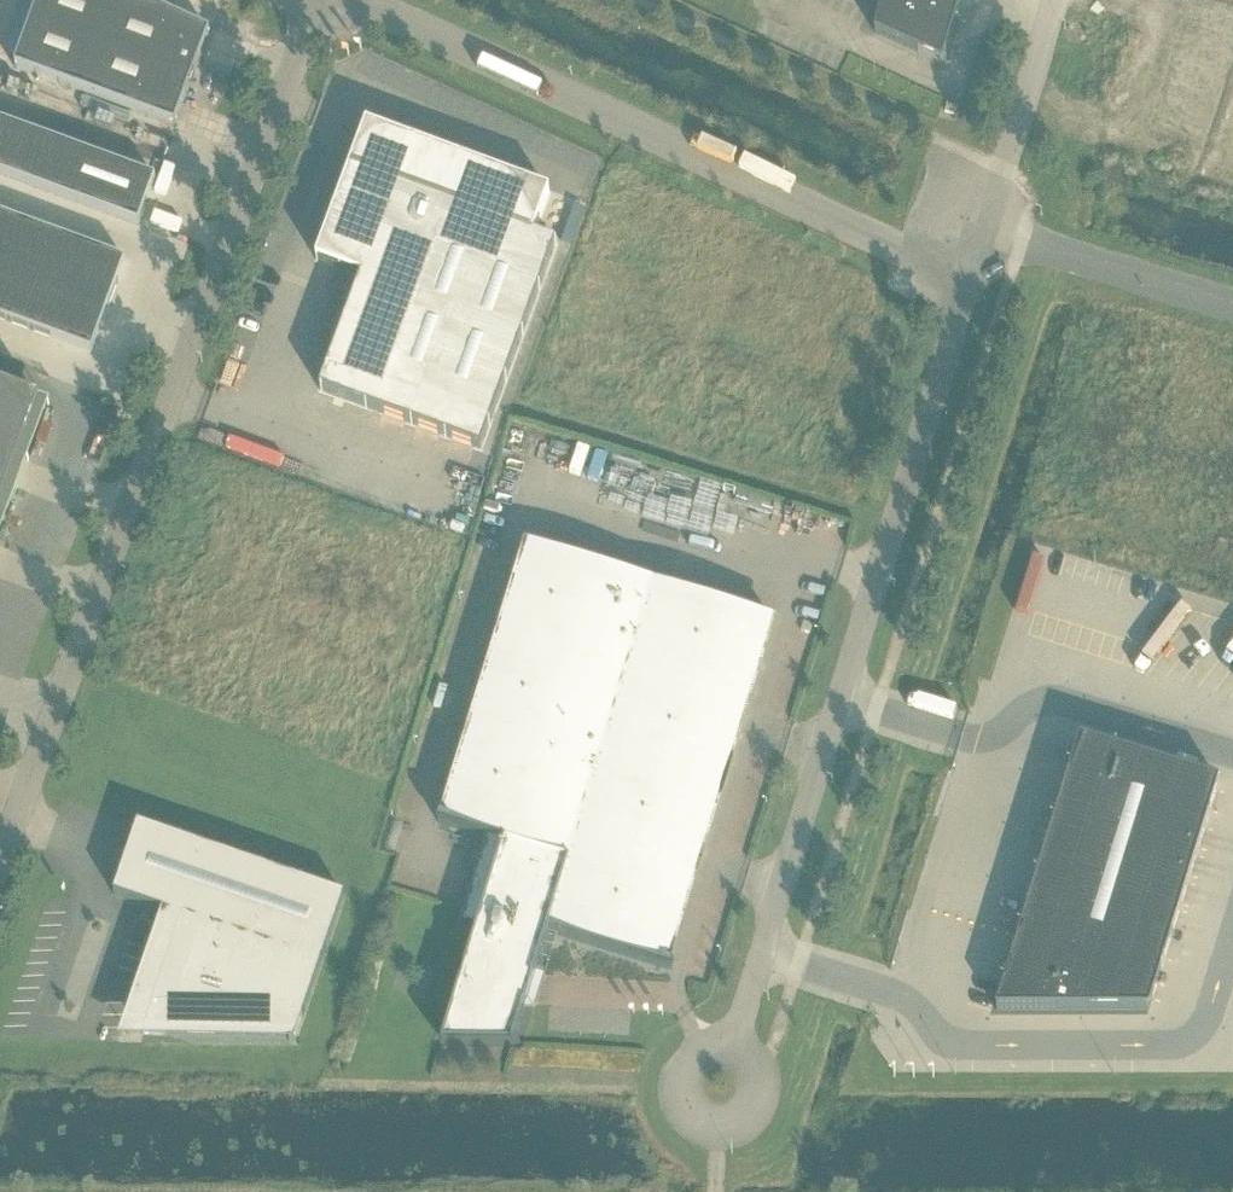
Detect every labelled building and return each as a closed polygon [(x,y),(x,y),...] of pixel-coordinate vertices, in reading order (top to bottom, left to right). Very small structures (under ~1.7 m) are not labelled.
[(15,67),(175,126),(209,33),(160,10),(138,0),(40,0),(15,67)] [(875,32),(941,63),(961,0),(887,0),(875,32)] [(553,160),(372,94),(323,228),(368,244),(327,358),(485,416),(560,212),(537,204),(553,160)] [(138,224),(155,178),(0,121),(0,174),(138,224)] [(125,260),(0,215),(0,318),(92,352),(125,260)] [(1131,504),(1232,535),(1232,379),(1175,361),(1131,504)] [(40,400),(0,385),(0,507),(40,400)] [(664,967),(771,619),(532,546),(447,825),(486,837),(460,924),(477,930),(443,1040),(515,1041),(549,932),(664,967)] [(1083,738),(1003,1010),(1153,1012),(1222,780),(1083,738)] [(345,896),(138,825),(114,895),(183,918),(143,1034),(289,1037),(289,1041),(295,1044),(345,896)]
